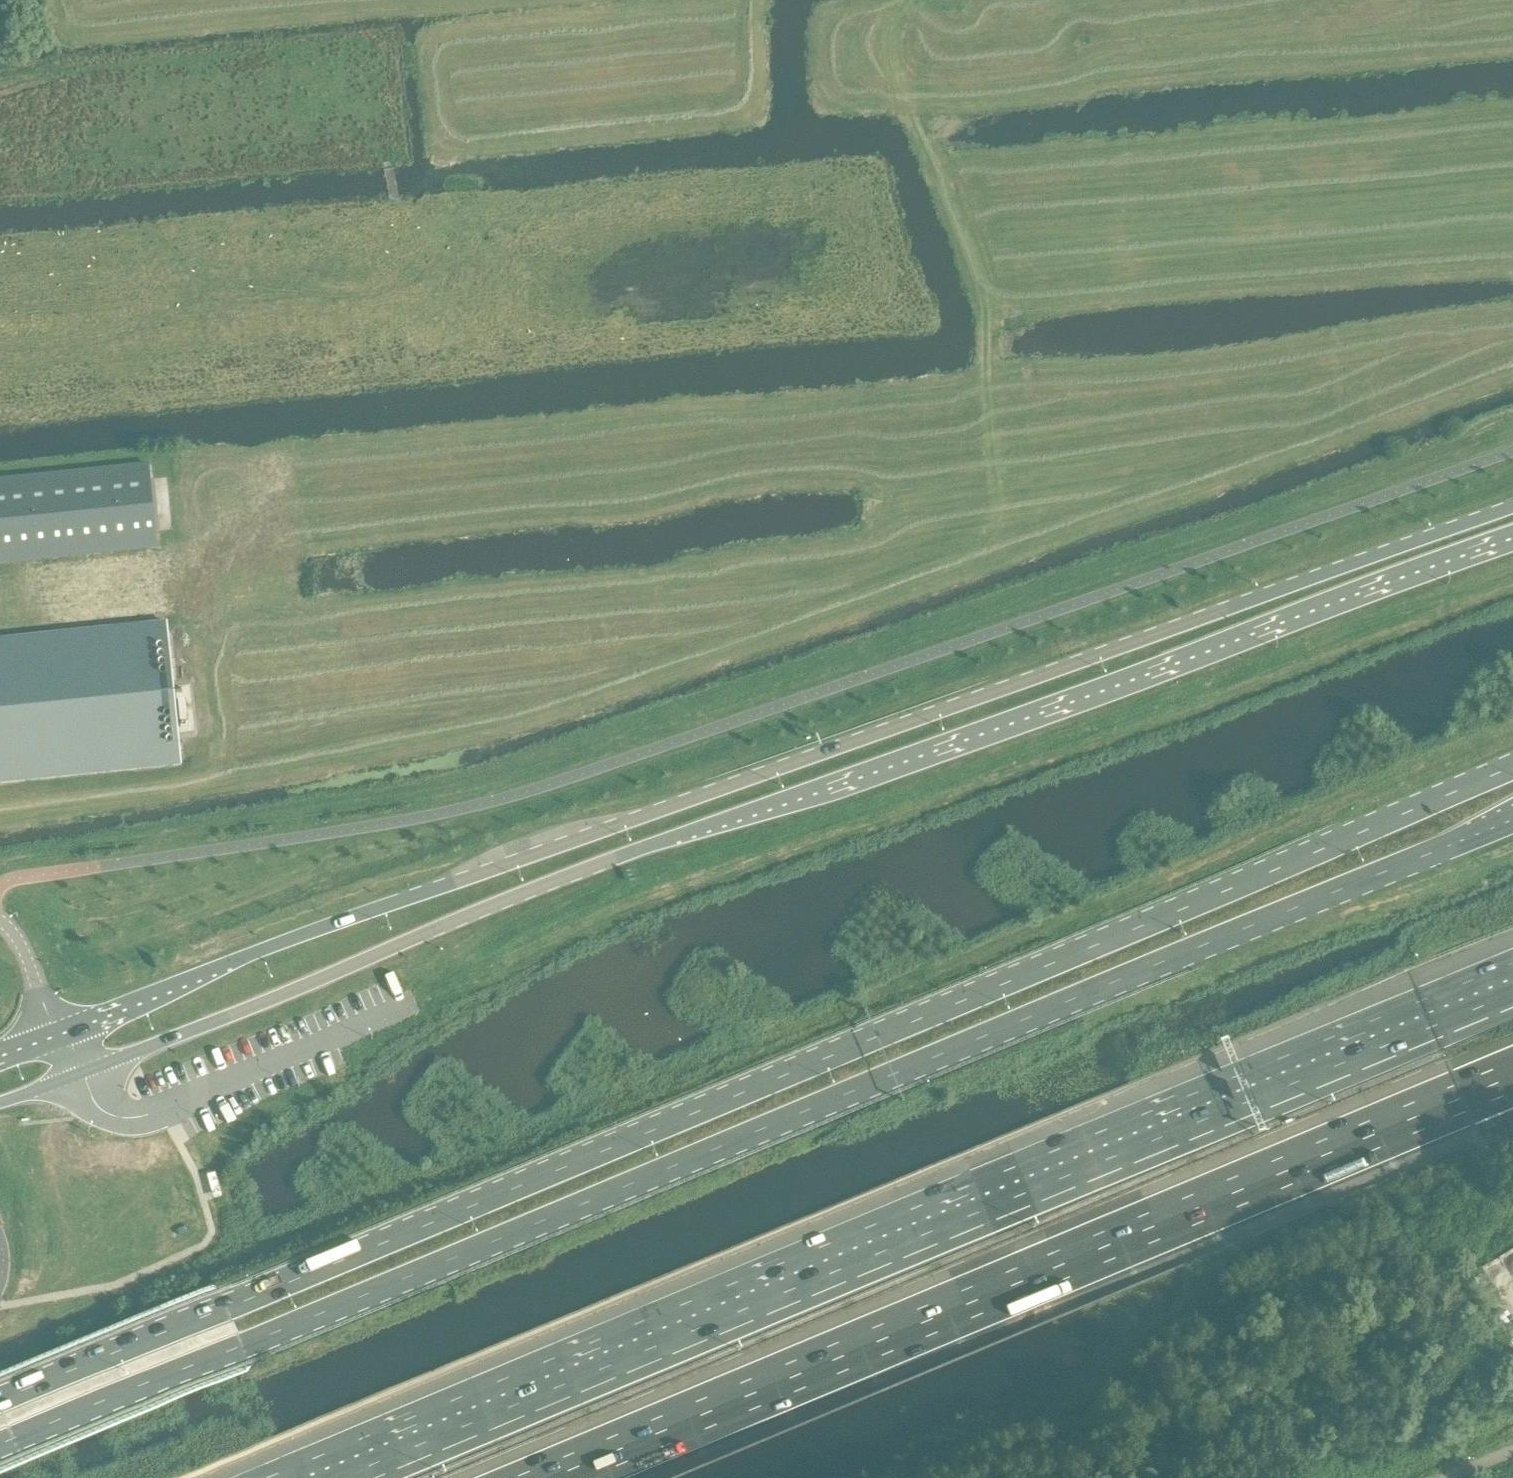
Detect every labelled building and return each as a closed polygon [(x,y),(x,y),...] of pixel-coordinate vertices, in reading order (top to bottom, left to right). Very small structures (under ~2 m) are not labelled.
[(33,560),(156,547),(148,465),(25,477),(0,480),(0,563),(33,560)] [(180,763),(177,733),(173,687),(166,623),(0,640),(0,782),(180,763)]
